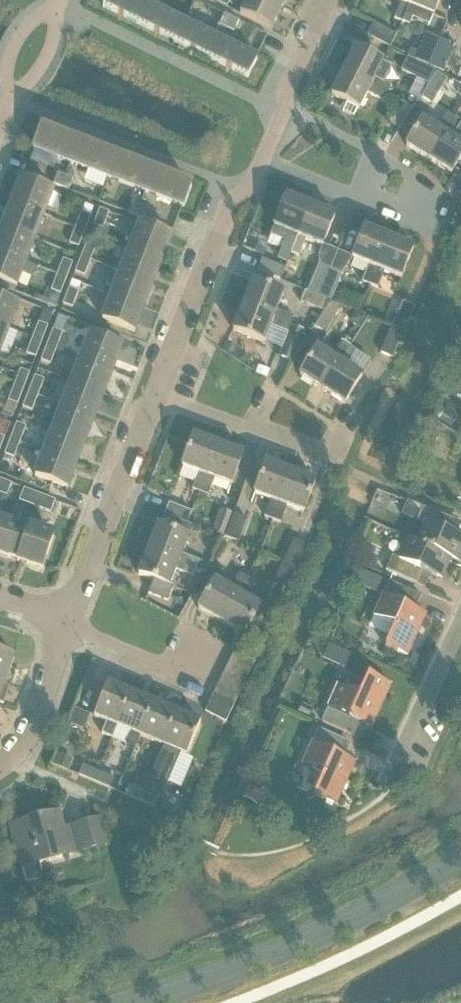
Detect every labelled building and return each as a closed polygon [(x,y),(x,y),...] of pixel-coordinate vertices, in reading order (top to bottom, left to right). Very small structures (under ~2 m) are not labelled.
[(137,0),(105,0),(102,6),(139,24),(148,5),(137,0)] [(270,0),(246,0),(240,13),(271,29),(282,6),(270,0)] [(411,0),(396,0),(401,2),(394,18),(402,22),(411,0)] [(402,22),(409,25),(416,8),(433,15),(439,0),(411,0),(402,22)] [(184,23),(148,5),(139,24),(175,42),(184,23)] [(232,17),(224,13),(219,24),(226,28),(232,17)] [(239,20),(232,17),(226,28),(233,31),(239,20)] [(396,34),(373,22),(367,36),(389,47),(396,34)] [(220,41),(184,23),(175,42),(211,59),(220,41)] [(438,40),(426,34),(415,60),(428,65),(438,40)] [(438,40),(428,65),(443,71),(453,45),(438,40)] [(257,58),(220,41),(211,59),(248,77),(257,58)] [(343,71),(387,94),(391,86),(374,77),(382,62),(355,48),(343,71)] [(429,83),(434,70),(406,58),(401,71),(429,83)] [(387,94),(343,71),(331,95),(359,109),(367,92),(383,101),(387,94)] [(420,97),(432,104),(447,78),(436,71),(420,97)] [(404,103),(401,101),(388,122),(399,129),(412,108),(404,103)] [(428,159),(455,117),(447,112),(437,128),(422,119),(406,146),(428,159)] [(428,159),(451,173),(457,163),(460,166),(460,143),(452,137),(460,123),(460,121),(455,117),(428,159)] [(78,143),(40,128),(32,148),(70,162),(78,143)] [(115,158),(78,143),(70,162),(108,177),(115,158)] [(153,172),(115,158),(108,177),(146,192),(153,172)] [(65,175),(58,172),(53,184),(61,187),(65,175)] [(191,187),(153,172),(146,192),(183,206),(191,187)] [(73,178),(65,175),(61,187),(68,190),(73,178)] [(44,215),(53,191),(20,179),(11,203),(44,215)] [(290,252),(310,205),(286,195),(273,226),(274,226),(270,235),(284,240),(276,259),(286,263),(290,252)] [(140,204),(132,201),(128,213),(135,216),(140,204)] [(34,239),(44,215),(11,203),(2,226),(34,239)] [(147,207),(140,204),(135,216),(143,219),(147,207)] [(310,205),(290,252),(299,256),(306,239),(322,246),(335,215),(310,205)] [(109,212),(100,209),(93,224),(102,228),(109,212)] [(75,227),(84,231),(90,215),(81,212),(75,227)] [(139,224),(130,248),(162,261),(171,237),(139,224)] [(34,239),(2,226),(0,232),(0,253),(25,263),(34,239)] [(84,231),(75,227),(69,243),(78,247),(84,231)] [(370,285),(389,237),(364,227),(352,258),(368,265),(361,282),(370,285)] [(389,237),(370,285),(377,288),(384,272),(400,278),(413,247),(389,237)] [(81,256),(90,259),(96,244),(87,240),(81,256)] [(130,248),(120,272),(152,284),(162,261),(130,248)] [(0,253),(0,280),(16,286),(25,263),(0,253)] [(90,259),(81,256),(75,271),(84,275),(90,259)] [(57,274),(66,277),(72,262),(63,259),(57,274)] [(280,279),(284,268),(262,259),(257,270),(280,279)] [(319,296),(330,269),(318,264),(307,291),(319,296)] [(342,274),(330,269),(319,296),(327,300),(329,301),(331,301),(342,274)] [(120,272),(111,295),(143,308),(152,284),(120,272)] [(66,277),(57,274),(51,289),(60,293),(66,277)] [(242,305),(290,324),(293,316),(276,309),(283,293),(252,281),(242,305)] [(78,291),(69,287),(62,303),(72,307),(78,291)] [(323,310),(327,300),(319,296),(307,291),(305,290),(300,301),(323,310)] [(143,308),(111,295),(102,319),(134,331),(143,308)] [(8,328),(17,304),(0,298),(0,325),(8,328)] [(314,326),(325,332),(342,305),(331,301),(329,301),(314,326)] [(392,326),(404,331),(415,307),(402,302),(392,326)] [(290,324),(242,305),(233,330),(264,342),(270,325),(287,332),(290,324)] [(355,312),(352,318),(354,323),(360,326),(364,317),(355,312)] [(32,337),(42,341),(48,325),(38,322),(32,337)] [(8,328),(0,325),(0,349),(8,328)] [(304,331),(291,326),(279,356),(292,361),(304,331)] [(47,344),(56,348),(62,332),(53,329),(47,344)] [(81,357),(113,369),(122,346),(90,333),(81,357)] [(42,341),(32,337),(26,353),(35,357),(42,341)] [(299,375),(322,389),(349,346),(341,341),(332,356),(317,347),(299,375)] [(56,348),(47,344),(41,360),(50,363),(56,348)] [(189,355),(204,357),(206,347),(191,345),(189,355)] [(349,346),(322,389),(344,403),(362,375),(347,365),(356,350),(349,346)] [(81,357),(72,381),(104,393),(113,369),(81,357)] [(265,383),(273,387),(283,365),(274,361),(265,383)] [(14,385),(23,388),(29,372),(20,369),(14,385)] [(28,391),(38,395),(44,379),(34,376),(28,391)] [(72,381),(62,404),(94,417),(104,393),(72,381)] [(23,388),(14,385),(7,400),(17,404),(23,388)] [(38,395),(28,391),(22,407),(31,410),(38,395)] [(62,404),(53,428),(85,440),(94,417),(62,404)] [(0,421),(0,432),(6,434),(10,424),(0,420),(0,421)] [(10,438),(19,442),(26,426),(16,422),(10,438)] [(44,452),(76,464),(85,440),(53,428),(44,452)] [(192,489),(199,492),(218,444),(193,435),(182,466),(198,472),(192,489)] [(19,442),(10,438),(4,454),(13,458),(19,442)] [(218,444),(199,492),(208,495),(214,478),(231,485),(243,453),(218,444)] [(67,488),(76,464),(44,452),(35,475),(37,476),(34,486),(55,493),(58,484),(67,488)] [(264,516),(272,519),(290,471),(266,462),(254,493),(270,499),(264,516)] [(290,471),(272,519),(280,522),(287,505),(303,512),(315,481),(290,471)] [(0,479),(0,492),(7,494),(11,483),(0,479)] [(55,499),(23,487),(19,499),(51,511),(55,499)] [(402,499),(398,512),(416,517),(420,504),(402,499)] [(191,512),(169,503),(164,514),(187,523),(191,512)] [(451,558),(460,563),(460,561),(458,560),(460,554),(460,537),(447,530),(452,519),(422,507),(416,521),(423,524),(415,542),(451,558)] [(224,536),(232,513),(219,509),(211,531),(224,536)] [(233,513),(225,536),(239,542),(247,518),(233,513)] [(18,560),(29,527),(4,519),(0,532),(0,555),(18,560)] [(157,525),(148,549),(196,569),(199,560),(182,554),(188,537),(157,525)] [(29,527),(18,560),(42,568),(45,559),(60,564),(68,539),(53,534),(53,535),(29,527)] [(293,539),(283,562),(298,568),(308,545),(293,539)] [(441,579),(451,558),(415,542),(408,539),(399,558),(392,555),(385,570),(424,588),(430,574),(441,579)] [(196,569),(148,549),(138,574),(153,580),(148,592),(167,601),(173,588),(169,586),(176,569),(193,576),(196,569)] [(298,568),(283,562),(273,585),(288,591),(298,568)] [(198,609),(221,622),(247,577),(239,573),(230,588),(215,580),(198,609)] [(254,581),(247,577),(221,622),(244,635),(260,606),(245,597),(254,581)] [(407,657),(426,614),(415,609),(421,595),(389,581),(373,617),(394,626),(384,647),(407,657)] [(234,650),(229,661),(250,671),(255,660),(234,650)] [(6,681),(14,657),(0,652),(0,679),(6,681)] [(224,672),(245,682),(250,671),(229,661),(224,672)] [(224,672),(219,683),(239,693),(245,682),(224,672)] [(371,727),(390,684),(368,674),(359,695),(338,685),(322,721),(354,736),(360,722),(371,727)] [(117,726),(131,693),(108,683),(94,716),(107,721),(101,734),(112,738),(117,726)] [(226,721),(234,704),(239,693),(219,683),(205,711),(226,721)] [(154,702),(131,693),(117,726),(140,735),(154,702)] [(177,712),(154,702),(140,735),(163,745),(177,712)] [(200,722),(177,712),(163,745),(186,755),(200,722)] [(336,804),(355,762),(344,757),(350,743),(318,728),(302,764),(323,774),(314,794),(336,804)] [(78,775),(94,781),(98,771),(83,765),(78,775)] [(113,777),(98,771),(94,781),(109,788),(113,777)] [(124,794),(139,800),(144,790),(128,784),(124,794)] [(158,796),(144,790),(139,800),(154,807),(158,796)] [(59,812),(10,825),(21,868),(70,854),(59,812)] [(106,844),(99,818),(98,818),(99,820),(77,826),(84,850),(106,844)]
